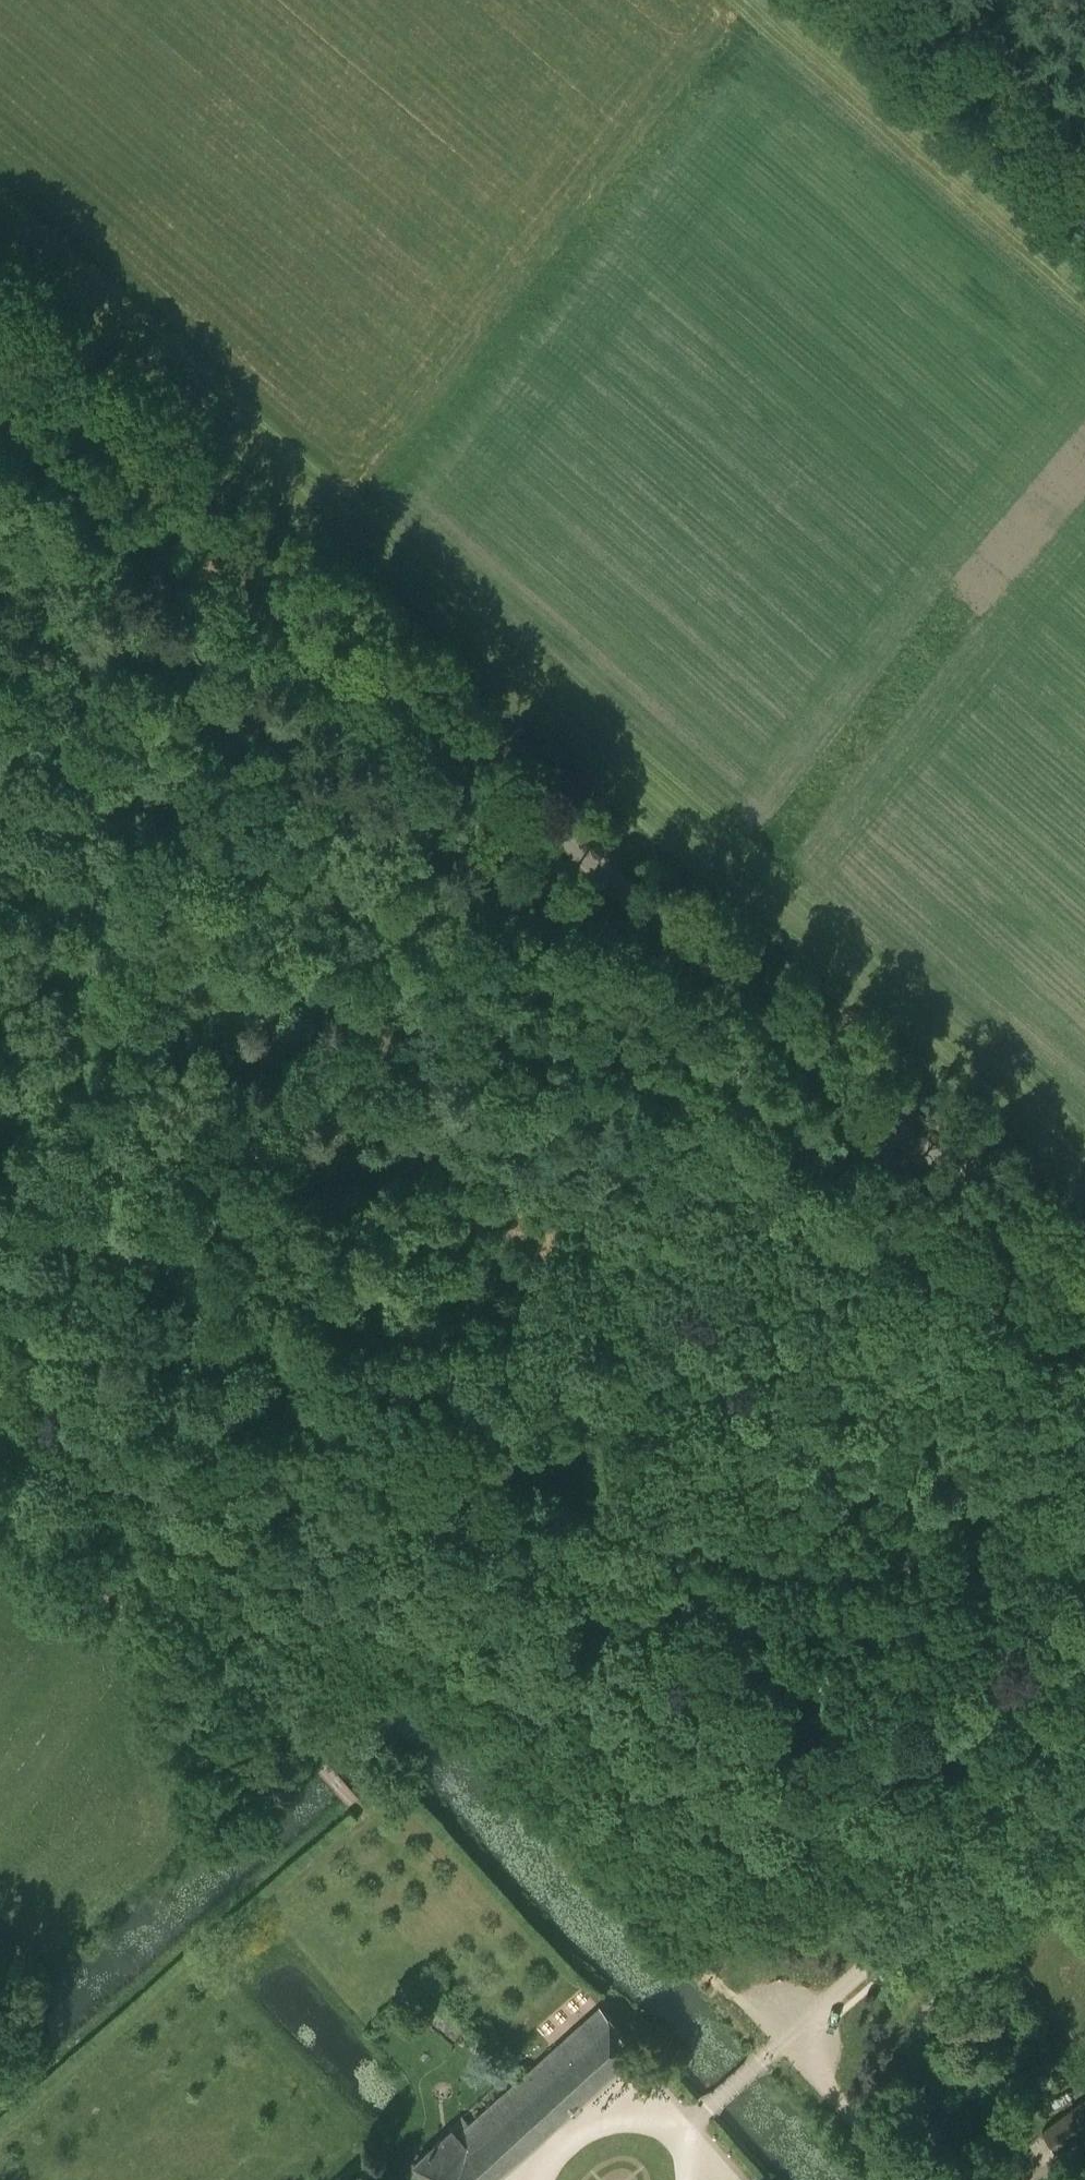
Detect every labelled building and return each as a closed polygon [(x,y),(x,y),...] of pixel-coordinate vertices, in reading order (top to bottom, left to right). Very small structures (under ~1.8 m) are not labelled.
[(609,2018),(518,2099),(547,2131),(637,2050),(609,2018)] [(547,2131),(518,2099),(468,2144),(453,2128),(413,2163),(428,2179),(492,2179),(547,2131)] [(597,2135),(616,2133),(615,2115),(596,2116),(597,2135)] [(1042,2130),(1044,2133),(1055,2148),(1067,2140),(1053,2122),(1042,2130)] [(581,2131),(568,2143),(581,2157),(594,2145),(581,2131)]
